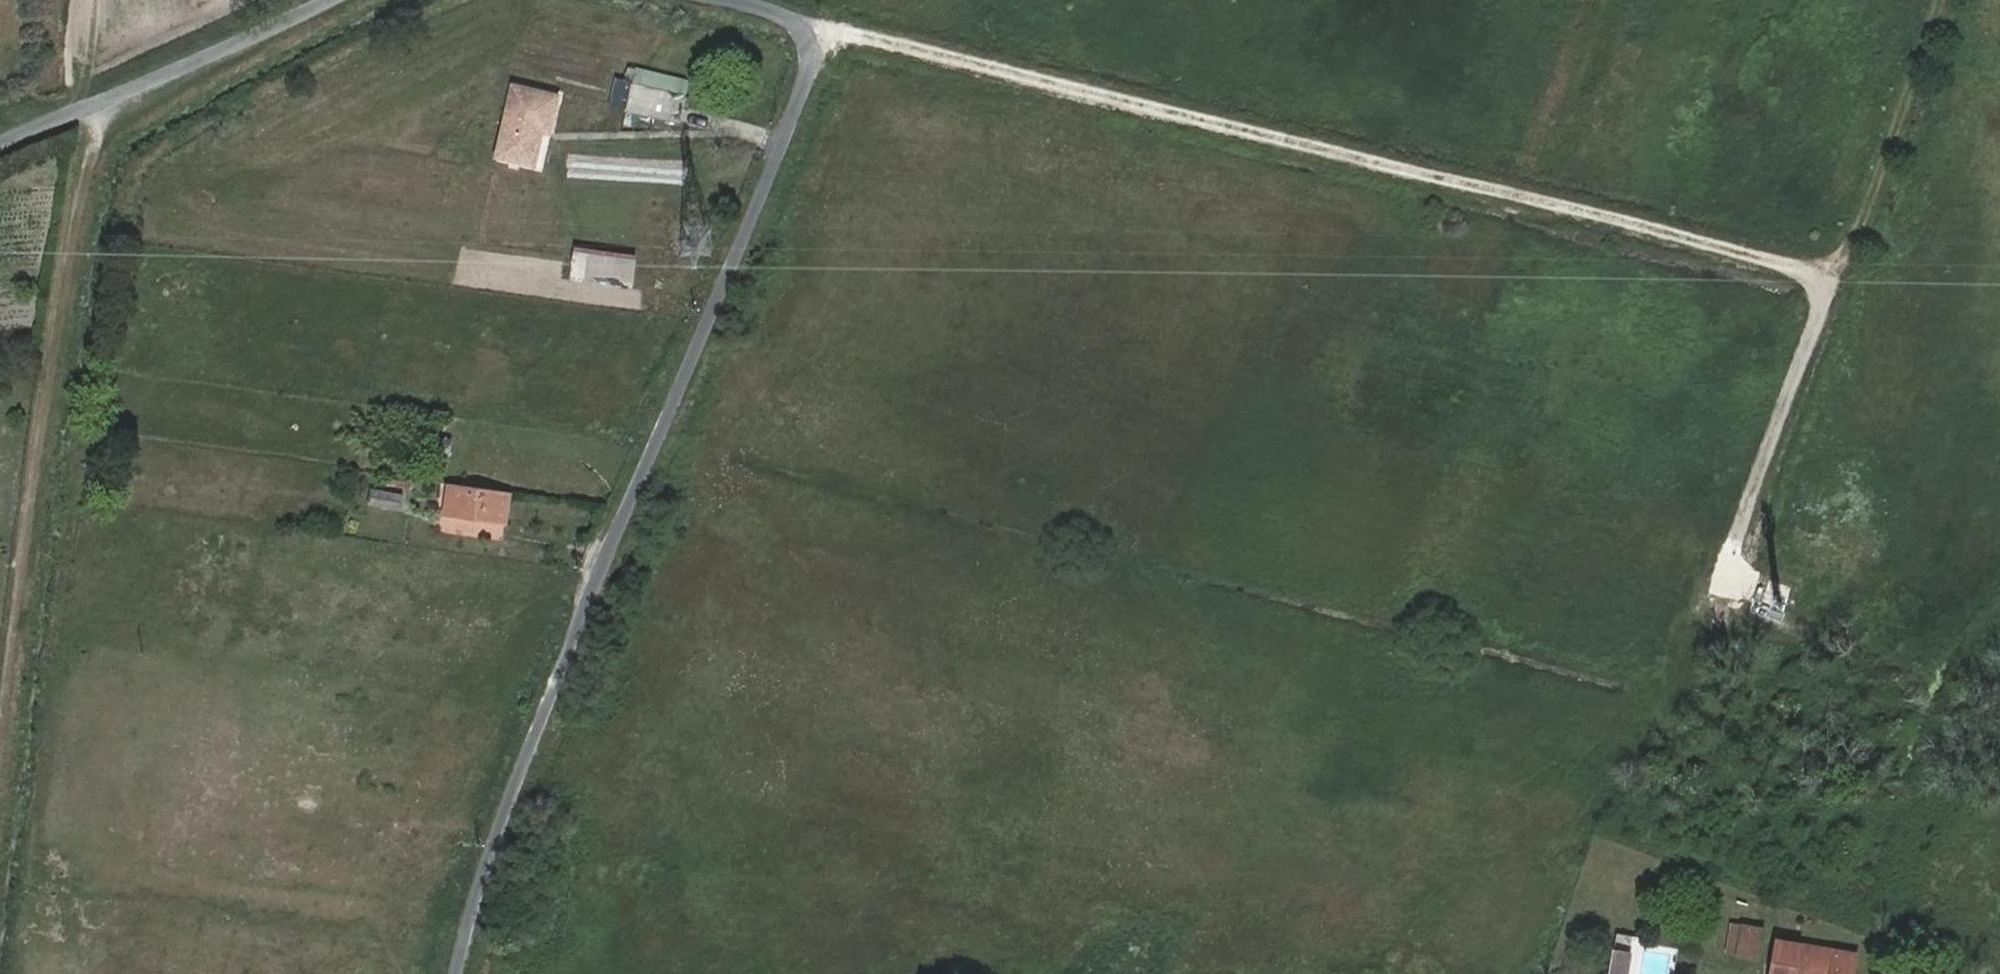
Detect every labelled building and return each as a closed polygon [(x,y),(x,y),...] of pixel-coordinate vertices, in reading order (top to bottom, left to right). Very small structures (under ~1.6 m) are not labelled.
[(661,121),(666,93),(610,83),(604,110),(661,121)] [(556,94),(512,86),(498,157),(536,163),(542,130),(549,131),(556,94)] [(626,283),(630,256),(569,248),(565,275),(626,283)] [(506,522),(513,491),(451,482),(445,513),(506,522)] [(372,488),(369,504),(400,508),(403,493),(372,488)] [(1745,939),(1740,962),(1757,964),(1762,932),(1746,929),(1745,939)] [(1729,960),(1740,962),(1745,939),(1732,937),(1729,960)] [(1838,949),(1799,942),(1797,948),(1789,947),(1784,973),(1834,973),(1834,971),(1853,973),(1857,951),(1838,949)] [(1633,950),(1612,947),(1608,973),(1630,973),(1633,950)]
